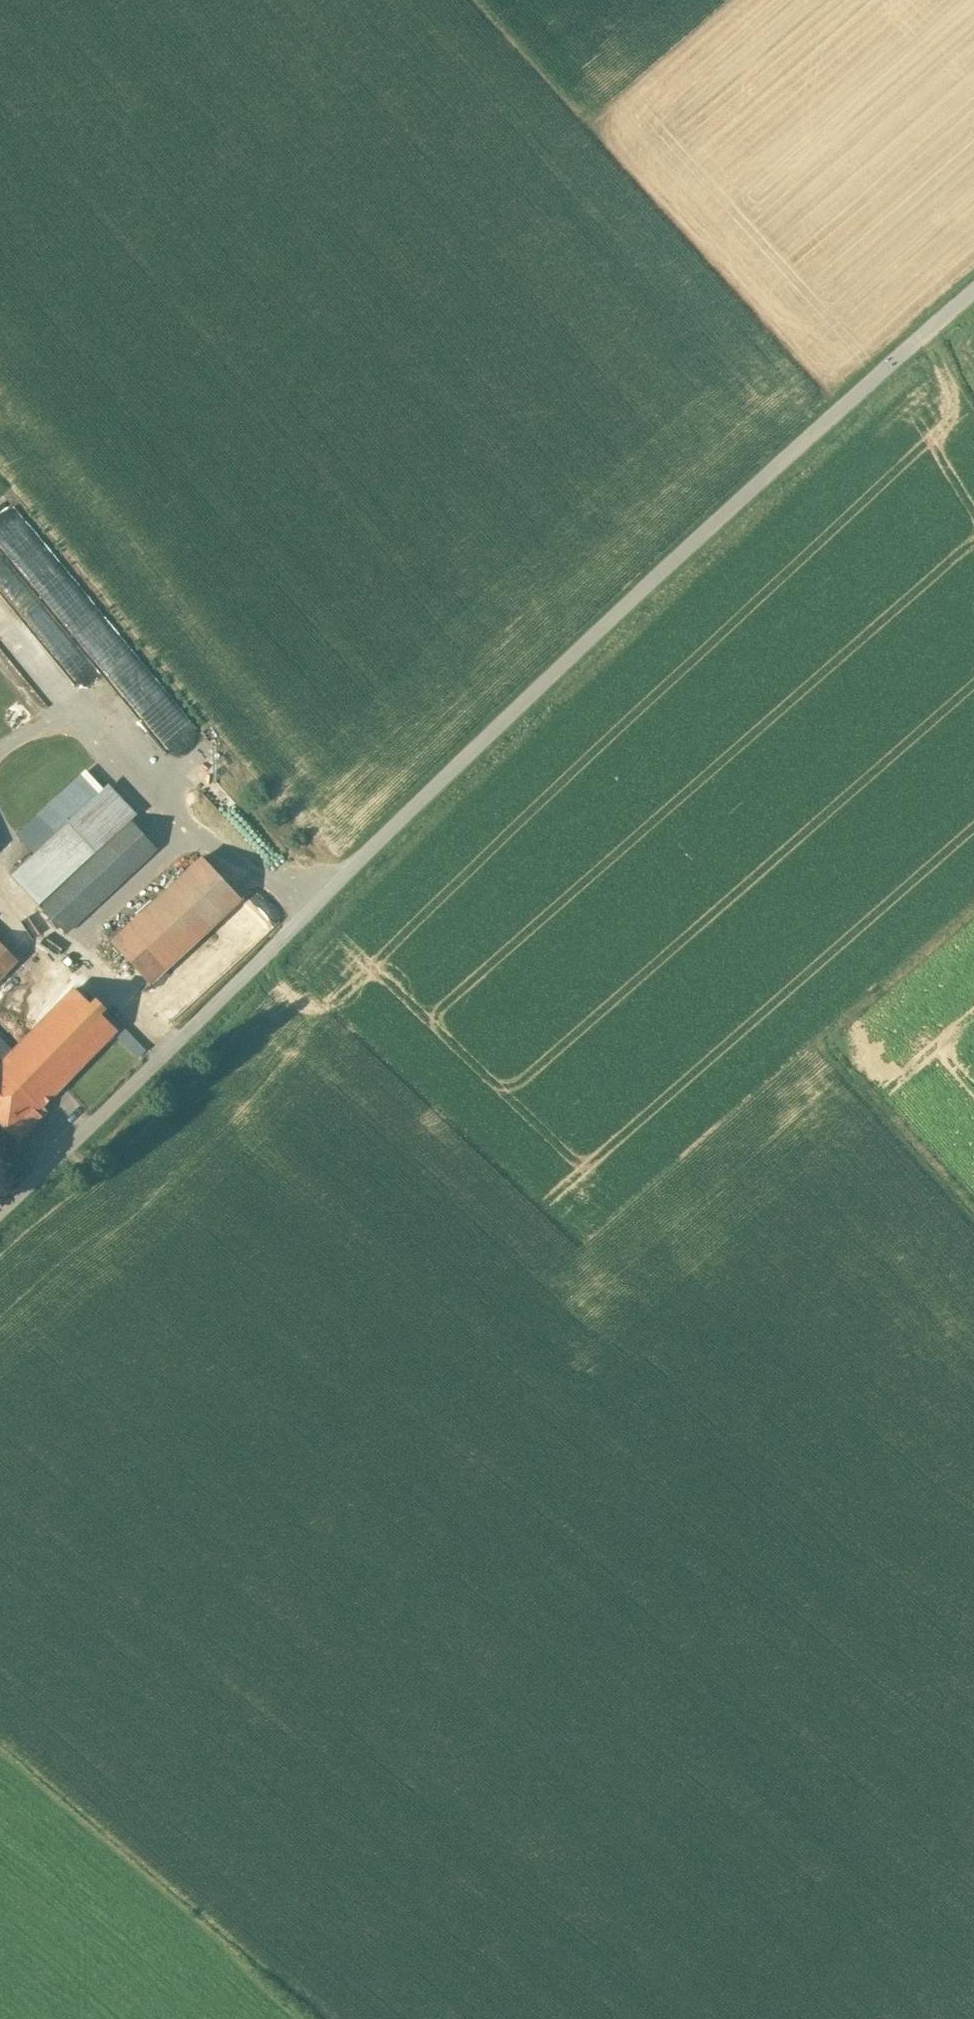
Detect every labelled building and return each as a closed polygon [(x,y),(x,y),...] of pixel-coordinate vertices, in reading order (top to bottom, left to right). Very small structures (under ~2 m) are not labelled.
[(12,630),(16,635),(29,624),(0,590),(0,640),(12,630)] [(174,752),(200,731),(155,675),(128,696),(174,752)] [(164,835),(117,786),(21,877),(68,926),(164,835)] [(239,887),(204,850),(113,936),(148,973),(239,887)] [(0,935),(0,965),(15,951),(0,935)] [(77,979),(10,1044),(0,1035),(0,1105),(23,1128),(125,1028),(77,979)]
